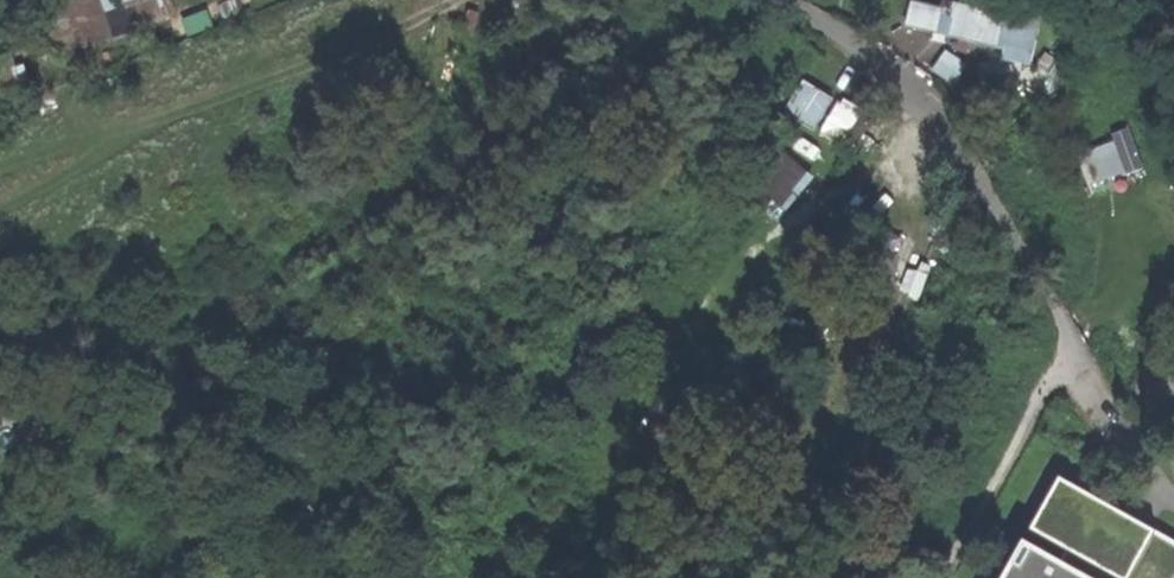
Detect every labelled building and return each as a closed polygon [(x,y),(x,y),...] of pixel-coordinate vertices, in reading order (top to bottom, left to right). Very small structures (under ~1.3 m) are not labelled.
[(932,4),(916,0),(908,0),(898,21),(916,31),(932,4)] [(994,57),(1035,65),(1040,42),(1023,38),(1026,22),(1023,22),(951,7),(945,34),(983,43),(981,54),(994,57)] [(1120,540),(1098,577),(1173,577),(1173,570),(1120,540)] [(1021,545),(1002,577),(1079,577),(1021,545)]
